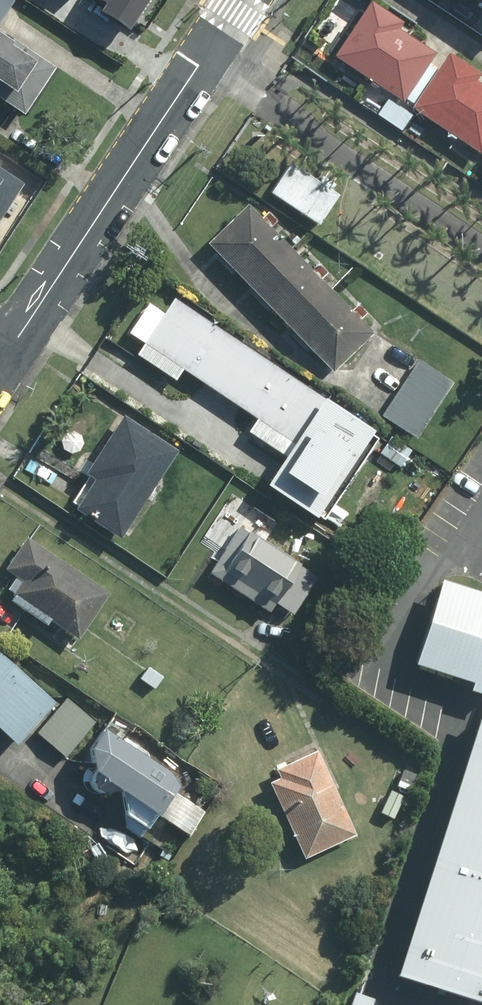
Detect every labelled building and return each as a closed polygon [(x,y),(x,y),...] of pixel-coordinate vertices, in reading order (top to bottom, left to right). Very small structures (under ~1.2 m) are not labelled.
[(17,2),(14,0),(0,0),(0,27),(17,2)] [(108,2),(103,11),(131,29),(150,0),(105,0),(108,2)] [(396,97),(421,61),(426,53),(390,29),(394,22),(364,1),(328,54),(394,100),(396,97)] [(4,100),(29,117),(59,72),(0,32),(0,105),(4,100)] [(396,97),(406,104),(404,106),(471,152),(481,136),(481,90),(467,80),(471,73),(441,53),(431,67),(421,61),(396,97)] [(471,152),(478,157),(473,163),(481,170),(481,136),(471,152)] [(25,171),(0,154),(0,208),(25,171)] [(285,167),(267,194),(314,225),(332,198),(327,194),(332,187),(318,177),(313,185),(285,167)] [(200,242),(236,280),(279,243),(262,225),(270,219),(262,211),(254,218),(240,203),(200,242)] [(304,270),(279,243),(236,280),(278,324),(320,287),(312,279),(320,272),(312,262),(304,270)] [(342,310),(320,287),(278,324),(322,369),(362,331),(351,319),(358,312),(350,303),(342,310)] [(145,336),(216,382),(245,338),(175,291),(145,336)] [(326,391),(245,338),(216,382),(297,435),(326,391)] [(413,360),(376,415),(410,437),(446,382),(413,360)] [(336,397),(326,391),(297,435),(266,481),(316,514),(374,427),(334,400),(336,397)] [(84,477),(64,507),(108,536),(135,496),(141,500),(146,491),(143,489),(168,451),(115,416),(77,473),(84,477)] [(234,526),(202,573),(259,611),(265,602),(284,615),(309,577),(234,526)] [(19,539),(0,567),(0,572),(12,580),(3,594),(70,639),(100,594),(19,539)] [(429,581),(403,663),(459,682),(456,689),(480,697),(410,910),(431,917),(422,944),(476,961),(469,983),(481,987),(481,599),(429,581)] [(0,664),(0,740),(4,743),(41,702),(0,664)] [(159,677),(144,666),(135,678),(150,689),(159,677)] [(60,756),(91,722),(63,697),(33,732),(60,756)] [(88,727),(73,749),(74,771),(77,772),(76,784),(78,789),(84,792),(91,793),(100,788),(113,797),(115,815),(138,830),(166,788),(158,772),(88,727)] [(354,830),(315,748),(276,767),(279,774),(269,779),(304,854),(354,830)] [(391,786),(406,791),(412,775),(398,769),(391,786)]
